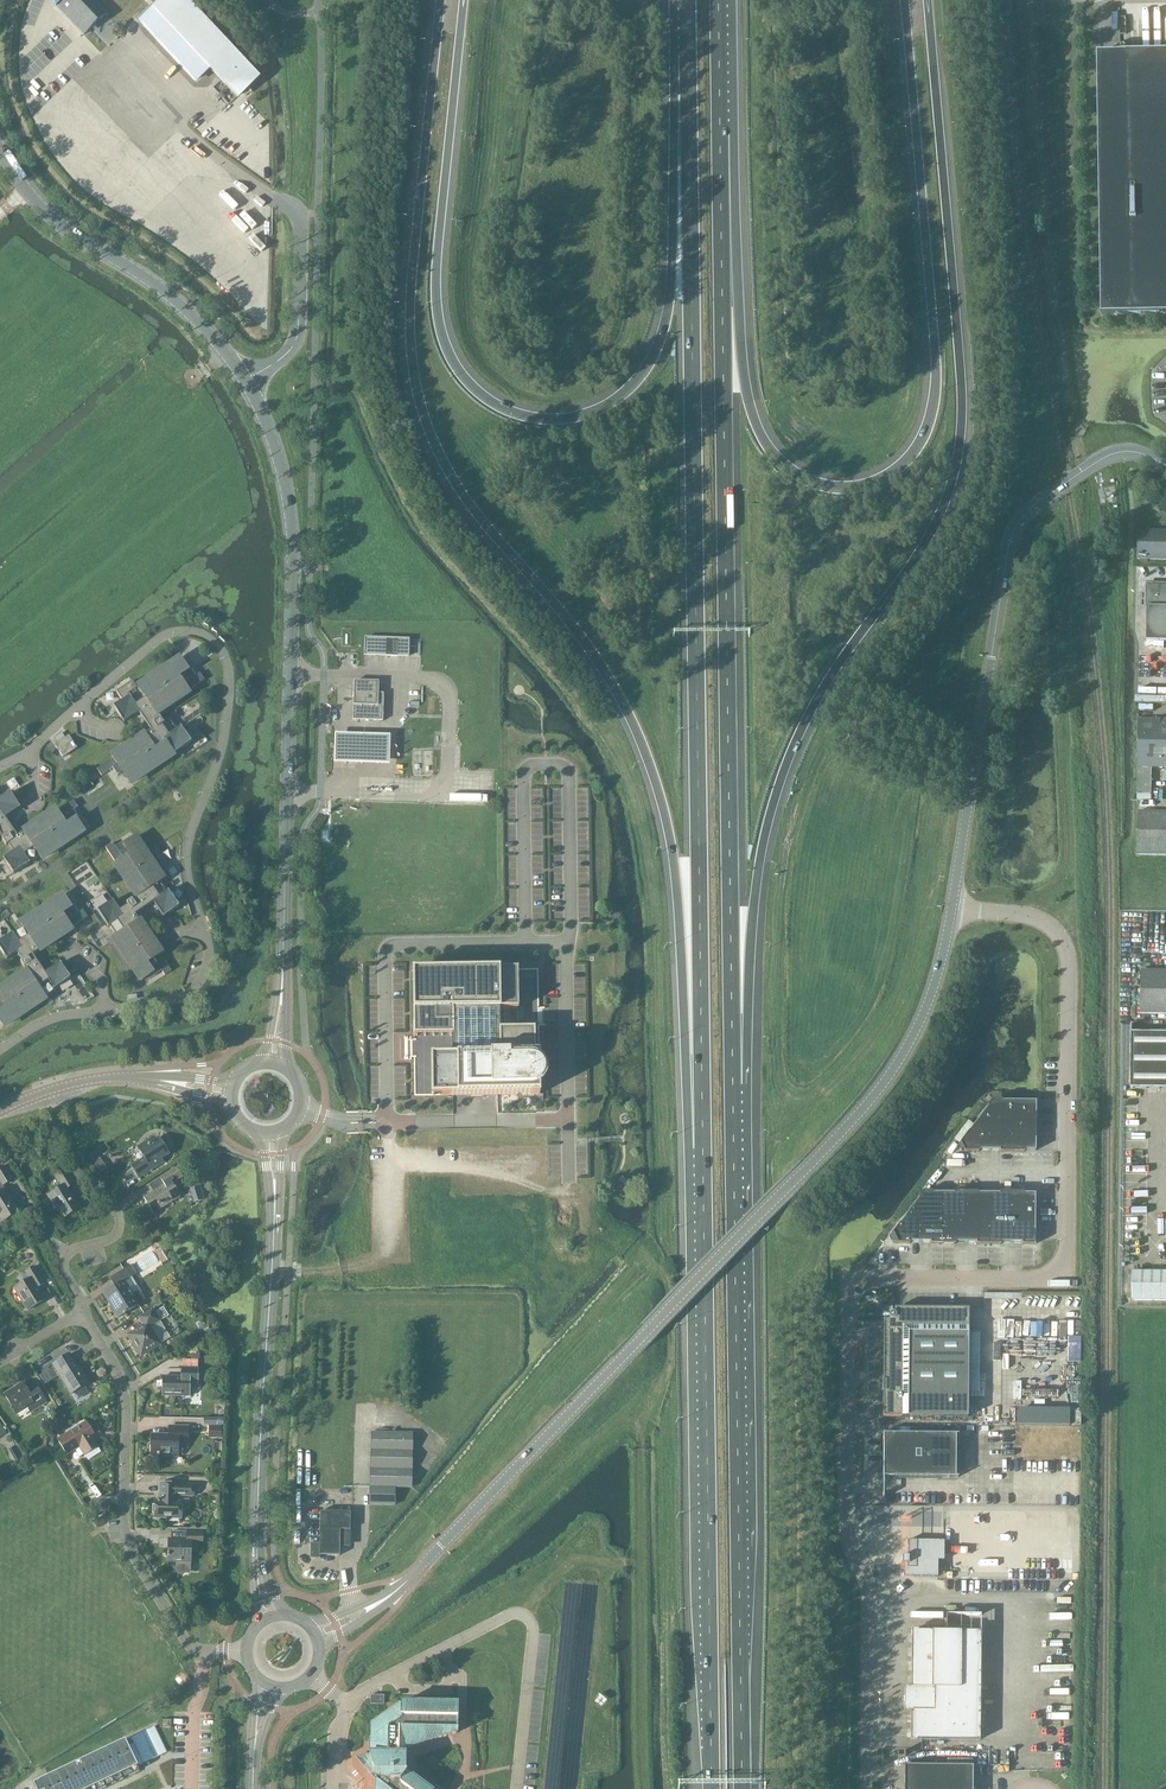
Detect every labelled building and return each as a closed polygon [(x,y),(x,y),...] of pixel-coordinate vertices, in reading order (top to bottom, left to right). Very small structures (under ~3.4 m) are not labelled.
[(59,10),(65,17),(83,35),(84,35),(91,28),(100,19),(106,14),(92,0),(69,0),(60,8),(59,10)] [(257,79),(229,49),(232,46),(190,0),(165,0),(156,8),(171,24),(157,37),(197,79),(211,66),(238,96),(241,93),(257,79)] [(1099,53),(1103,314),(1165,314),(1165,52),(1099,53)] [(1139,531),(1138,559),(1165,560),(1165,531),(1139,531)] [(1149,583),(1148,641),(1165,641),(1165,584),(1149,583)] [(386,656),(387,639),(366,639),(365,655),(386,656)] [(387,639),(386,656),(397,656),(397,639),(387,639)] [(411,640),(397,639),(397,656),(410,656),(411,640)] [(190,672),(182,660),(138,689),(133,682),(117,693),(123,702),(114,708),(125,724),(140,714),(152,731),(112,757),(113,758),(97,769),(102,776),(113,769),(118,776),(124,772),(132,783),(192,743),(181,727),(177,730),(170,719),(164,723),(157,713),(190,692),(189,691),(205,680),(201,674),(190,681),(185,675),(190,672)] [(354,682),(354,694),(354,705),(353,720),(383,721),(383,693),(379,693),(379,682),(354,682)] [(104,707),(115,705),(112,687),(101,689),(104,707)] [(1139,719),(1138,767),(1138,793),(1152,794),(1152,768),(1165,768),(1165,720),(1139,719)] [(69,736),(55,745),(63,758),(78,748),(69,736)] [(343,737),(335,737),(334,765),(342,765),(390,767),(390,738),(343,737)] [(89,786),(102,777),(95,766),(82,775),(89,786)] [(448,784),(448,796),(467,796),(467,783),(448,784)] [(494,797),(494,790),(488,790),(488,785),(471,785),(470,796),(494,797)] [(7,846),(9,844),(14,852),(3,859),(14,874),(30,863),(29,862),(39,856),(41,859),(84,830),(76,818),(72,821),(67,815),(78,807),(74,800),(58,811),(57,810),(18,836),(6,818),(21,808),(10,793),(1,799),(0,797),(0,836),(7,846)] [(1165,855),(1165,812),(1139,812),(1138,855),(1165,855)] [(166,835),(159,839),(167,855),(174,852),(166,835)] [(116,863),(115,864),(137,897),(127,903),(128,905),(120,911),(113,901),(98,911),(109,927),(110,926),(117,936),(113,938),(142,981),(154,973),(151,968),(157,964),(165,975),(171,971),(160,955),(161,954),(135,915),(154,903),(163,918),(178,908),(167,891),(166,892),(160,883),(163,880),(134,838),(122,846),(125,850),(119,855),(112,844),(106,847),(116,863)] [(88,855),(71,865),(79,878),(96,868),(88,855)] [(64,896),(22,925),(24,928),(14,935),(13,933),(0,942),(0,949),(7,960),(17,953),(30,971),(0,991),(0,1012),(0,1021),(4,1027),(47,998),(39,987),(49,981),(55,990),(71,979),(61,963),(46,973),(33,955),(73,929),(72,928),(88,917),(83,910),(72,917),(68,911),(73,908),(64,896)] [(0,937),(15,929),(6,914),(0,918),(0,937)] [(414,970),(415,1035),(415,1094),(432,1094),(541,1093),(541,1083),(545,1078),(546,1073),(545,1068),(541,1063),(541,1053),(541,968),(519,969),(414,970)] [(1165,1014),(1165,971),(1142,971),(1142,1014),(1165,1014)] [(1133,1032),(1133,1026),(1135,1026),(1135,1025),(1132,1025),(1131,1088),(1165,1089),(1165,1033),(1133,1032)] [(993,1100),(974,1126),(990,1126),(1012,1126),(1036,1126),(1036,1101),(1002,1101),(1002,1100),(993,1100)] [(990,1150),(990,1126),(974,1126),(959,1145),(963,1152),(979,1152),(979,1150),(990,1150)] [(1012,1152),(1012,1126),(990,1126),(990,1150),(1000,1150),(1000,1152),(1012,1152)] [(1036,1151),(1036,1126),(1012,1126),(1012,1152),(1024,1152),(1024,1151),(1036,1151)] [(159,1138),(149,1144),(147,1142),(138,1147),(146,1160),(134,1168),(140,1178),(164,1163),(162,1159),(170,1154),(159,1138)] [(0,1167),(0,1182),(0,1183),(2,1187),(12,1181),(3,1166),(0,1167)] [(171,1183),(182,1176),(176,1167),(160,1177),(164,1183),(142,1197),(150,1210),(160,1204),(162,1207),(179,1196),(171,1183)] [(62,1217),(80,1206),(67,1186),(74,1182),(65,1168),(53,1175),(61,1186),(48,1194),(62,1217)] [(18,1211),(5,1190),(3,1186),(2,1187),(0,1183),(0,1219),(2,1222),(18,1211)] [(943,1218),(943,1193),(933,1193),(933,1192),(924,1192),(905,1218),(921,1218),(943,1218)] [(966,1218),(966,1192),(954,1192),(954,1193),(943,1193),(943,1218),(966,1218)] [(989,1218),(989,1194),(978,1193),(978,1192),(966,1192),(966,1218),(989,1218)] [(1012,1218),(1012,1192),(1000,1192),(1000,1194),(989,1194),(989,1218),(1012,1218)] [(1024,1192),(1012,1192),(1012,1218),(1035,1218),(1035,1194),(1024,1194),(1024,1192)] [(920,1242),(921,1218),(905,1218),(890,1237),(893,1244),(910,1244),(910,1242),(920,1242)] [(943,1244),(943,1218),(921,1218),(920,1242),(931,1242),(931,1244),(943,1244)] [(966,1243),(966,1218),(943,1218),(943,1244),(955,1244),(955,1243),(966,1243)] [(989,1244),(989,1218),(966,1218),(966,1243),(977,1243),(977,1244),(989,1244)] [(1012,1243),(1012,1218),(989,1218),(989,1244),(1001,1244),(1001,1243),(1012,1243)] [(1035,1245),(1035,1218),(1012,1218),(1012,1243),(1022,1243),(1022,1244),(1035,1245)] [(27,1310),(45,1299),(37,1287),(43,1284),(33,1267),(24,1272),(29,1279),(14,1289),(27,1310)] [(136,1292),(132,1295),(124,1282),(131,1277),(125,1268),(109,1278),(114,1287),(103,1294),(118,1318),(125,1314),(125,1315),(127,1314),(127,1313),(143,1303),(144,1301),(144,1299),(144,1297),(142,1294),(140,1293),(138,1292),(136,1292)] [(1155,1300),(1165,1300),(1165,1272),(1133,1271),(1132,1300),(1155,1300)] [(164,1308),(155,1313),(153,1309),(139,1317),(144,1326),(129,1335),(141,1355),(170,1337),(160,1320),(168,1315),(164,1308)] [(896,1313),(895,1314),(894,1313),(892,1313),(891,1313),(890,1314),(889,1315),(889,1317),(889,1318),(890,1319),(888,1321),(884,1321),(884,1417),(968,1417),(969,1309),(896,1309),(896,1313)] [(1085,1317),(1067,1316),(1066,1331),(1084,1332),(1085,1317)] [(69,1394),(89,1382),(83,1372),(81,1373),(69,1354),(52,1364),(69,1394)] [(1050,1367),(1062,1367),(1062,1354),(1049,1355),(1050,1367)] [(198,1383),(198,1369),(181,1368),(181,1377),(163,1376),(163,1377),(162,1395),(190,1396),(191,1383),(198,1383)] [(47,1371),(40,1376),(45,1384),(52,1380),(47,1371)] [(3,1394),(17,1416),(28,1409),(29,1412),(45,1402),(35,1386),(27,1391),(24,1385),(17,1389),(16,1387),(3,1394)] [(1026,1405),(1025,1418),(1052,1419),(1052,1405),(1026,1405)] [(212,1428),(223,1428),(224,1418),(212,1418),(212,1428)] [(83,1455),(98,1446),(93,1438),(95,1437),(85,1421),(57,1439),(66,1455),(79,1447),(83,1455)] [(151,1456),(179,1456),(180,1445),(189,1445),(190,1427),(170,1427),(170,1435),(153,1435),(151,1456)] [(412,1431),(370,1431),(369,1504),(396,1505),(396,1487),(411,1488),(412,1431)] [(883,1477),(884,1477),(958,1478),(958,1477),(956,1477),(956,1435),(959,1435),(959,1434),(883,1434),(883,1477)] [(193,1485),(158,1485),(159,1501),(156,1501),(156,1518),(181,1518),(181,1501),(178,1501),(178,1497),(193,1497),(193,1485)] [(904,1520),(913,1519),(912,1507),(903,1508),(904,1520)] [(338,1555),(338,1530),(348,1530),(349,1512),(318,1512),(318,1543),(309,1543),(308,1558),(318,1558),(318,1555),(338,1555)] [(192,1544),(203,1544),(203,1533),(188,1532),(188,1540),(169,1539),(168,1554),(167,1554),(168,1561),(178,1561),(178,1565),(177,1567),(177,1570),(178,1572),(180,1574),(183,1574),(186,1572),(189,1572),(189,1562),(191,1562),(192,1544)] [(945,1541),(908,1540),(908,1557),(900,1557),(900,1565),(904,1565),(904,1577),(939,1578),(939,1561),(945,1561),(945,1541)] [(980,1741),(981,1631),(912,1631),(912,1687),(905,1687),(905,1712),(912,1712),(911,1740),(980,1741)] [(458,1704),(401,1703),(400,1703),(384,1703),(384,1695),(371,1695),(371,1723),(371,1724),(370,1756),(363,1758),(362,1760),(371,1771),(371,1776),(375,1776),(375,1788),(485,1788),(486,1704),(458,1704)] [(171,1728),(171,1720),(162,1719),(162,1727),(171,1728)] [(138,1766),(167,1752),(155,1726),(131,1738),(133,1743),(128,1745),(127,1743),(42,1783),(41,1780),(39,1780),(39,1781),(34,1783),(36,1788),(90,1788),(138,1766)] [(904,1765),(904,1788),(972,1788),(972,1766),(904,1765)]
